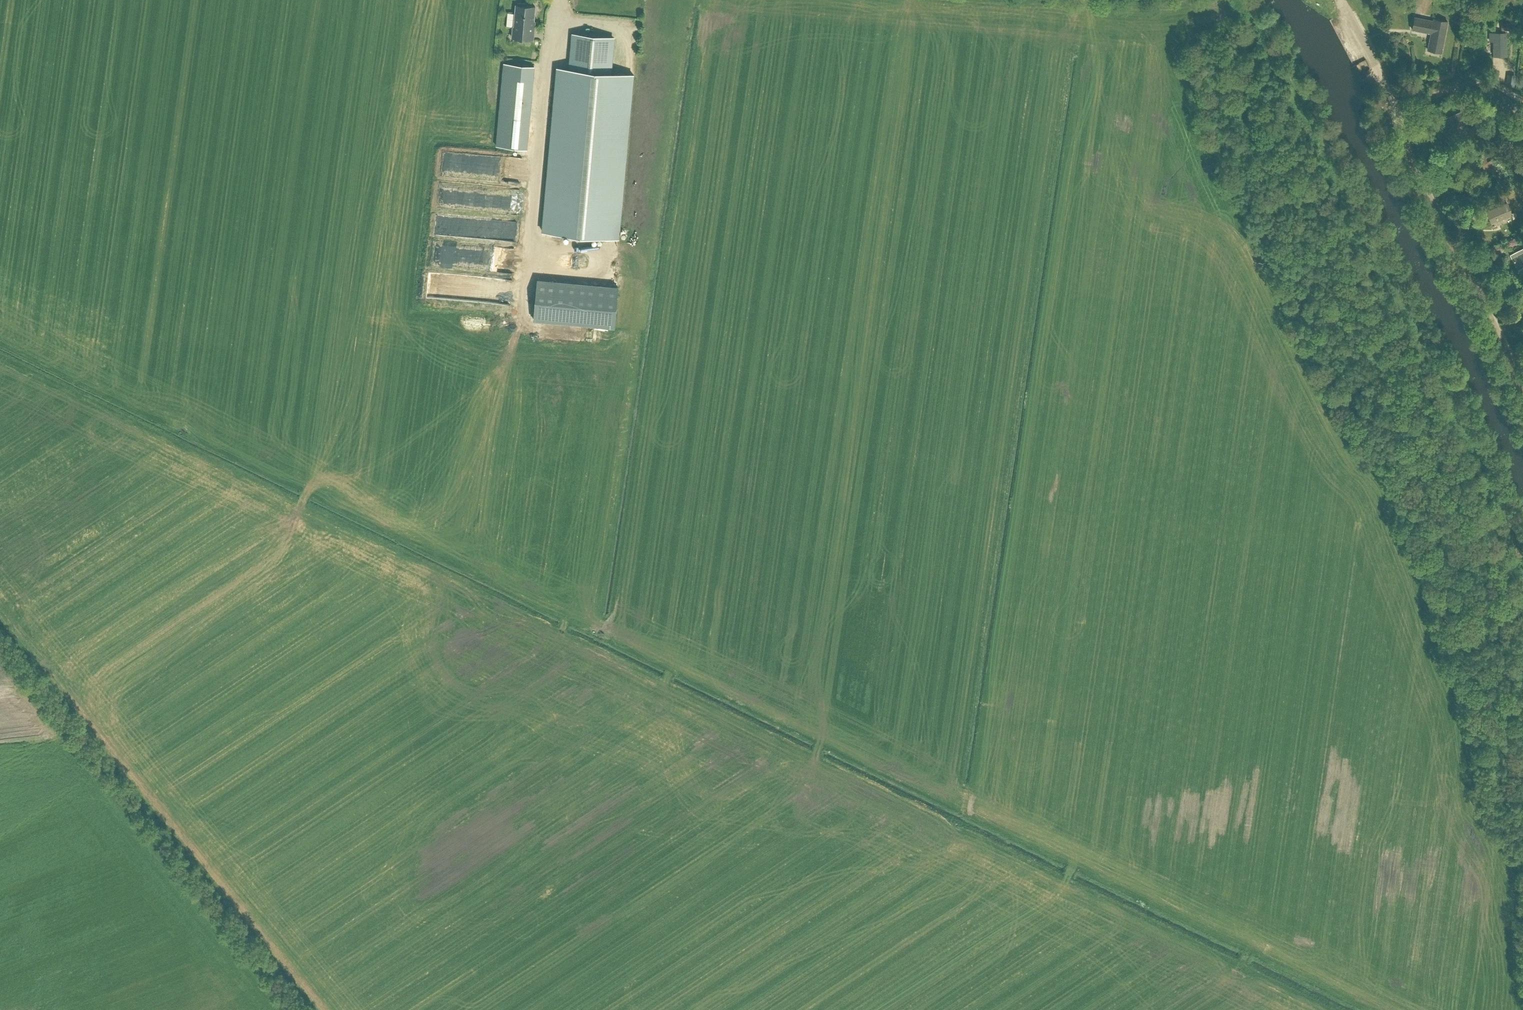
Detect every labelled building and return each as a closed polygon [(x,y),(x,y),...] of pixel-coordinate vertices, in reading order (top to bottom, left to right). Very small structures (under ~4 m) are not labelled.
[(533,25),(535,6),(525,5),(525,3),(518,2),(518,4),(516,4),(515,20),(516,20),(515,26),(513,26),(512,37),(533,39),(534,25),(533,25)] [(1432,20),(1413,16),(1411,28),(1429,32),(1426,49),(1440,52),(1446,20),(1432,17),(1432,20)] [(1493,54),(1505,54),(1505,32),(1497,32),(1497,35),(1492,35),(1493,54)] [(619,237),(634,75),(610,73),(614,37),(573,34),(571,53),(574,54),(574,61),(571,60),(570,69),(557,68),(542,230),(619,237)] [(1508,72),(1506,84),(1515,85),(1517,73),(1508,72)] [(1467,128),(1468,128),(1459,109),(1440,118),(1446,132),(1457,127),(1459,132),(1467,129),(1467,128)] [(1474,126),(1468,128),(1472,136),(1478,134),(1474,126)] [(506,204),(507,193),(481,192),(480,204),(506,204)] [(1485,210),(1489,220),(1491,223),(1511,215),(1506,202),(1485,210)] [(437,232),(507,233),(507,224),(438,223),(437,232)] [(1515,266),(1517,270),(1522,267),(1522,246),(1509,253),(1515,266)] [(505,255),(435,248),(434,258),(504,266),(505,255)] [(588,287),(585,323),(615,326),(618,290),(618,286),(588,283),(588,287)]
